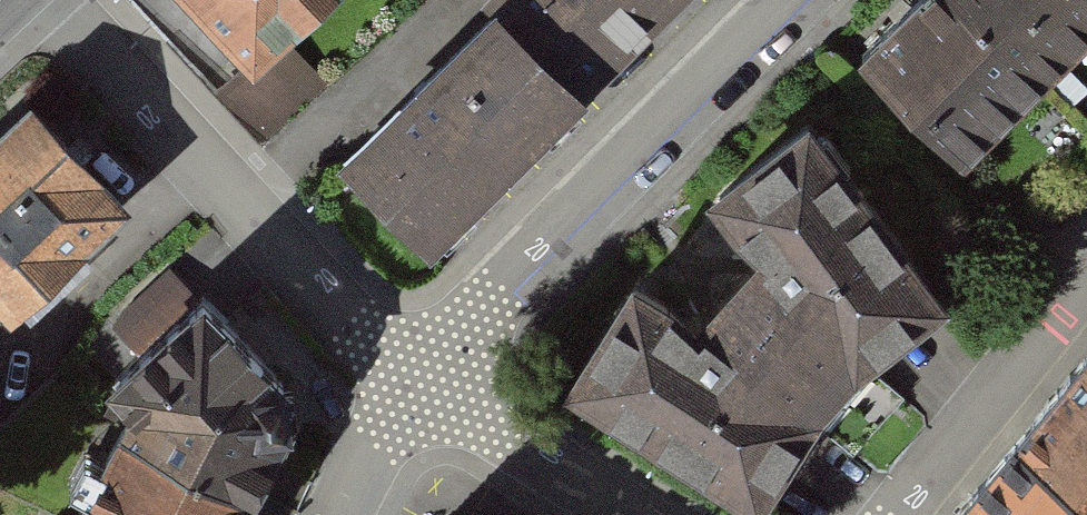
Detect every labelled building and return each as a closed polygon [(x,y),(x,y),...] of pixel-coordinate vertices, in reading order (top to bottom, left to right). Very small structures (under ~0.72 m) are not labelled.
[(243,72),(256,85),(292,50),(343,0),(172,0),(243,72)] [(325,141),(427,242),(586,81),(504,0),(464,0),(325,141)] [(606,66),(672,0),(539,0),(606,66)] [(809,53),(911,160),(1078,0),(865,0),(809,53)] [(243,72),(219,94),(266,147),(329,91),(292,50),(256,85),(243,72)] [(34,89),(0,121),(0,319),(10,309),(29,328),(151,213),(34,89)] [(565,399),(740,514),(767,514),(819,430),(865,380),(948,315),(807,129),(711,205),(754,274),(689,331),(639,285),(593,324),(565,399)] [(188,274),(102,359),(129,396),(43,514),(235,514),(294,388),(188,274)] [(959,514),(1086,514),(1086,365),(959,514)]
